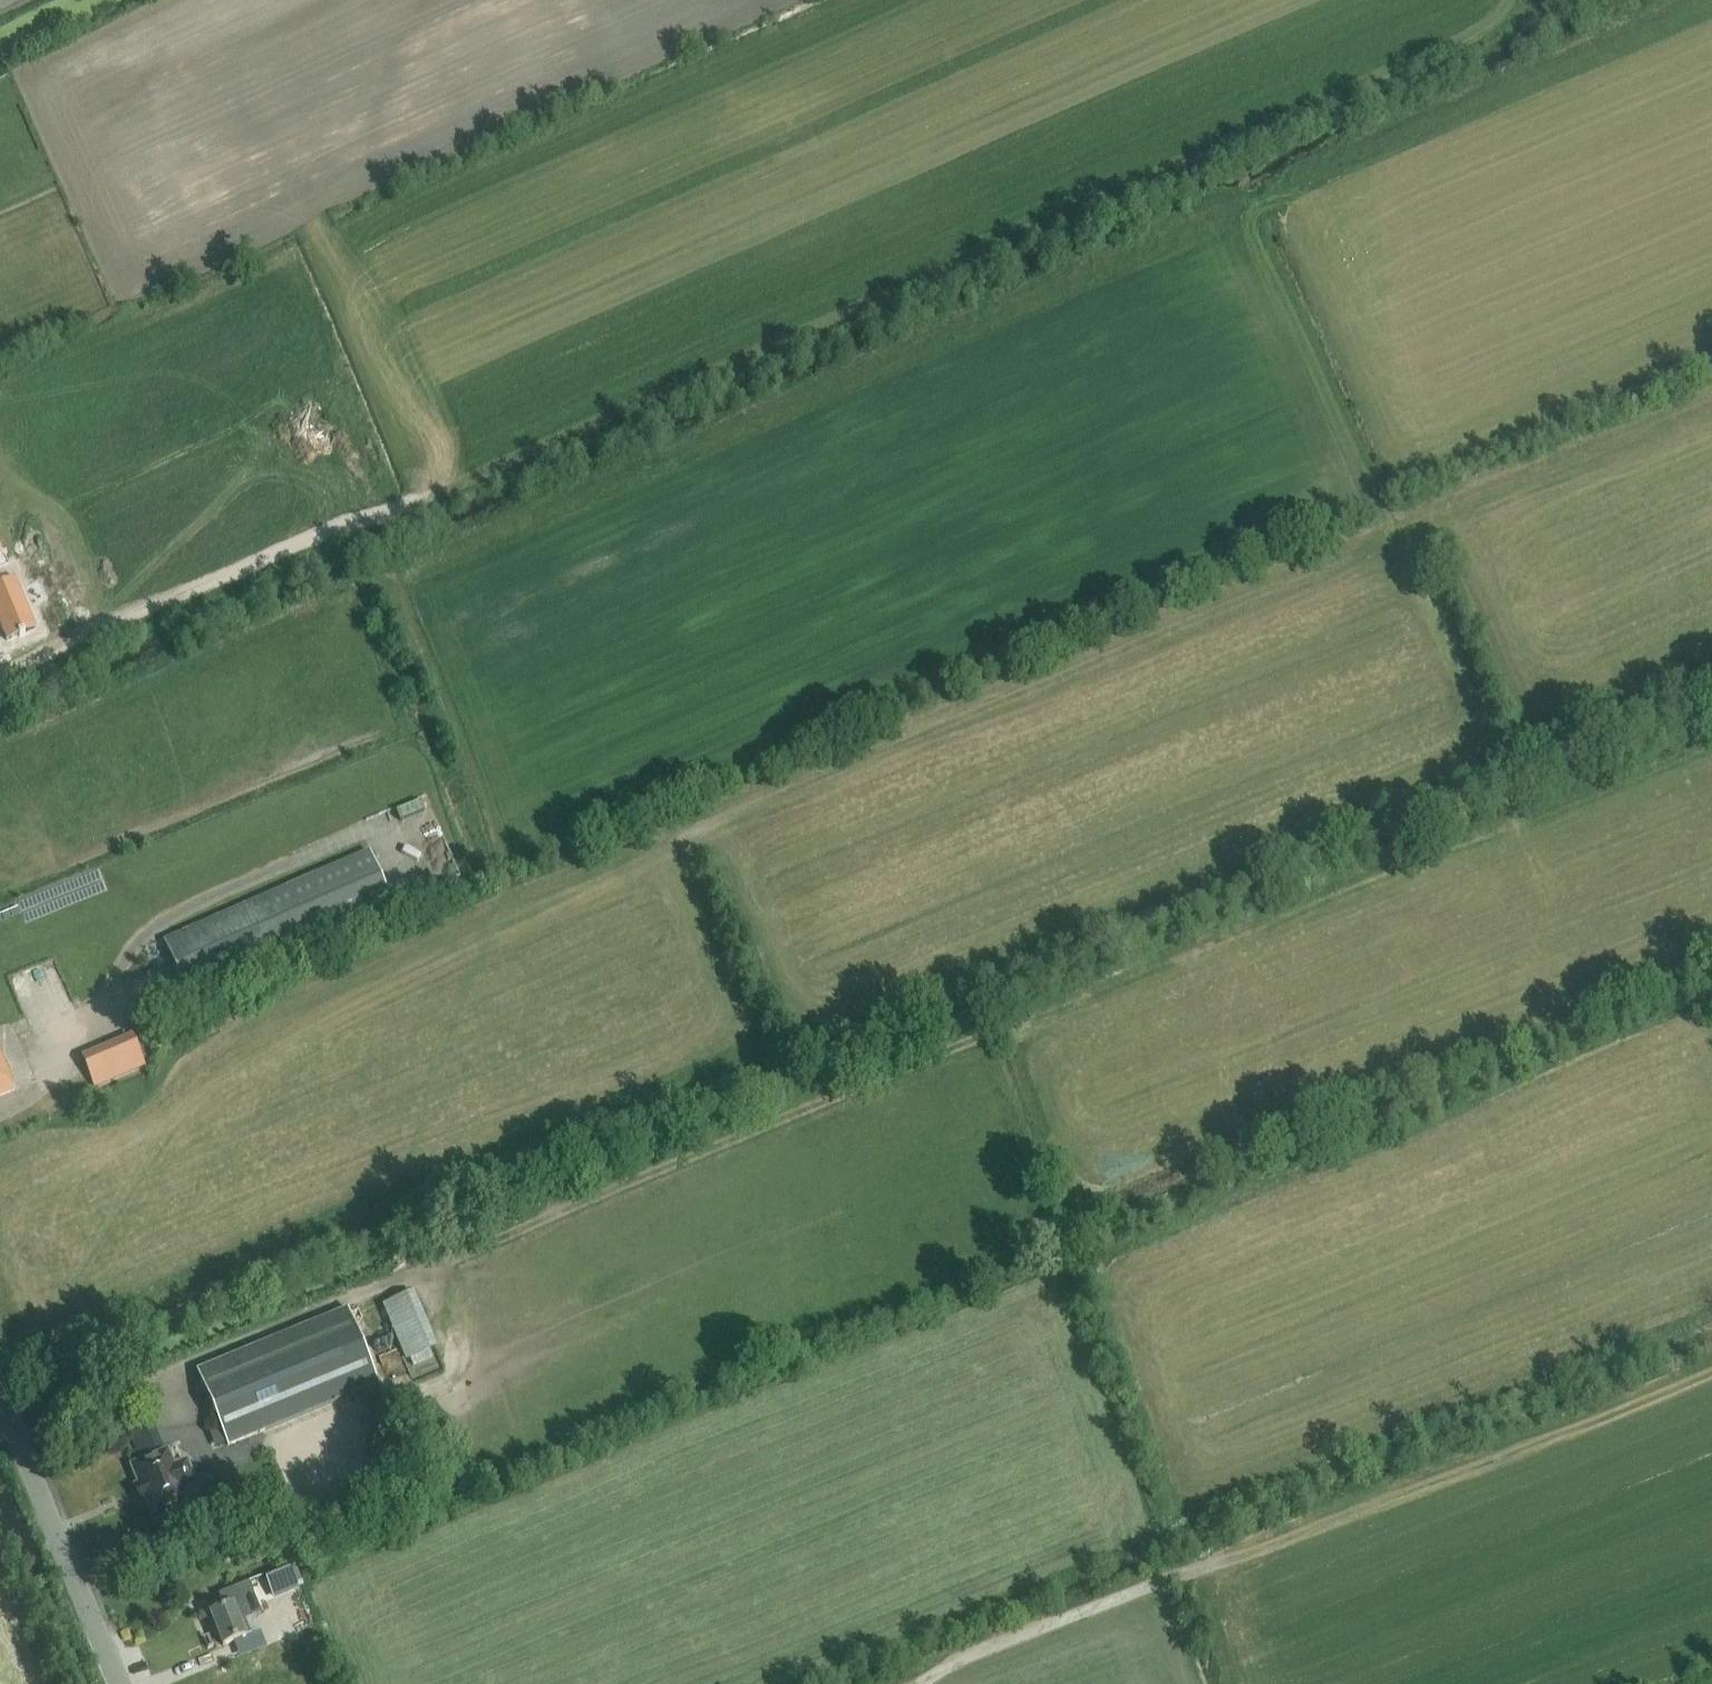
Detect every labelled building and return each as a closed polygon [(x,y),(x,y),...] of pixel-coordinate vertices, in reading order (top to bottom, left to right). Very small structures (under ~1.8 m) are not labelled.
[(371,853),(268,897),(164,943),(187,994),(393,904),(371,853)] [(134,1037),(83,1058),(95,1087),(146,1065),(134,1037)] [(0,1056),(0,1095),(15,1089),(0,1056)] [(411,1293),(394,1301),(384,1305),(406,1358),(416,1354),(433,1347),(411,1293)] [(378,1383),(347,1308),(197,1371),(228,1446),(378,1383)] [(174,1468),(167,1452),(132,1466),(154,1519),(189,1505),(182,1488),(191,1485),(192,1480),(192,1475),(190,1471),(187,1467),(182,1464),(174,1468)] [(266,1579),(274,1598),(300,1587),(292,1569),(266,1579)] [(236,1614),(253,1608),(248,1594),(230,1601),(232,1606),(210,1615),(223,1646),(245,1637),(236,1614)] [(271,1642),(313,1625),(307,1609),(265,1626),(271,1642)]
